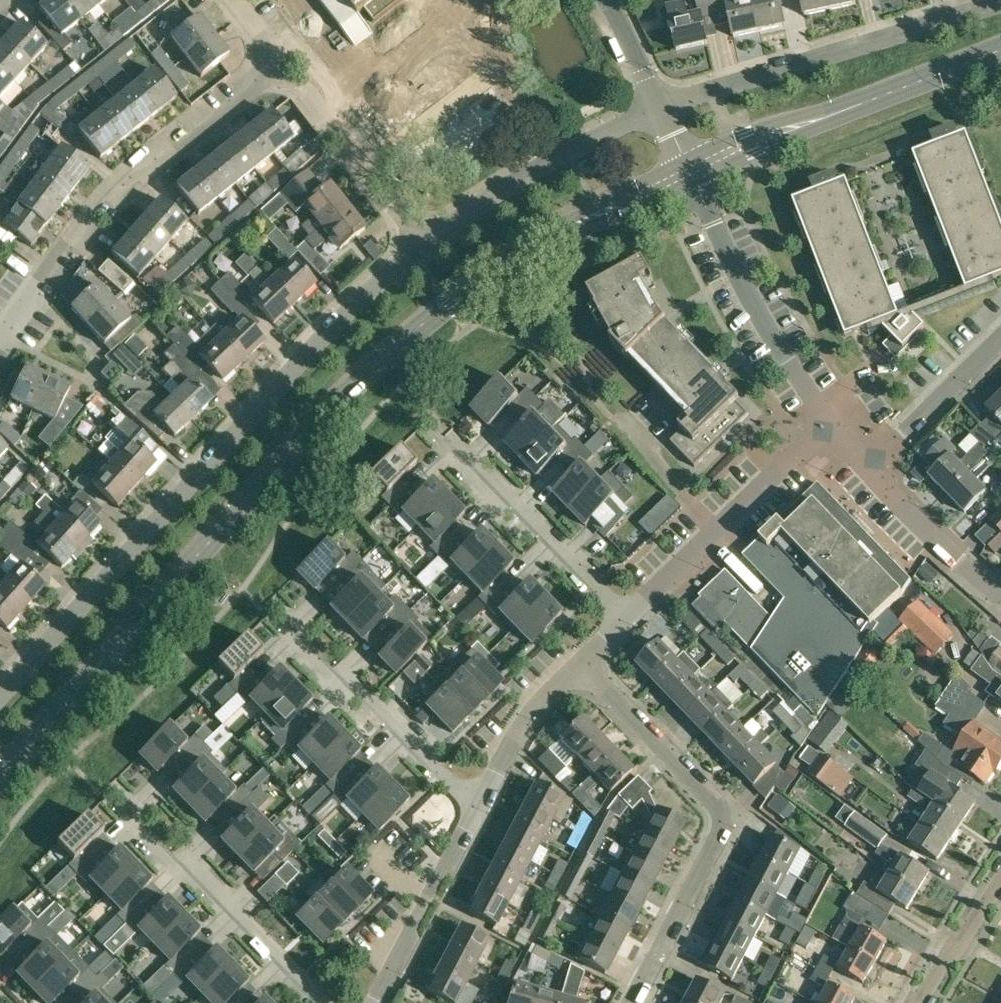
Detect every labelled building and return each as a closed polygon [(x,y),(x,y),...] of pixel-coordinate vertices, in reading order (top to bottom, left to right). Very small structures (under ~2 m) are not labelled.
[(64,0),(49,0),(39,8),(61,37),(80,22),(64,0)] [(94,0),(64,0),(80,22),(99,7),(94,0)] [(142,22),(160,8),(153,0),(151,0),(135,14),(142,22)] [(355,46),(373,31),(369,26),(374,22),(375,23),(404,0),(319,0),(355,46)] [(710,0),(696,0),(696,1),(685,3),(685,0),(666,4),(676,51),(707,43),(701,18),(713,16),(712,8),(710,0)] [(712,8),(726,5),(734,38),(760,32),(752,0),(710,0),(712,8)] [(760,32),(785,27),(779,0),(752,0),(760,32)] [(828,0),(801,0),(804,15),(830,10),(828,0)] [(830,10),(857,4),(856,0),(828,0),(830,10)] [(135,14),(116,29),(123,37),(142,22),(135,14)] [(185,58),(214,36),(199,17),(170,38),(185,58)] [(4,41),(30,65),(47,46),(20,23),(4,41)] [(123,37),(116,29),(95,45),(102,54),(123,37)] [(229,56),(214,36),(185,58),(200,78),(229,56)] [(129,39),(111,53),(118,62),(135,48),(129,39)] [(4,41),(0,45),(0,70),(14,83),(30,65),(4,41)] [(63,71),(49,82),(56,91),(81,71),(74,62),(73,63),(67,55),(67,56),(59,46),(50,54),(63,71)] [(165,73),(174,66),(160,48),(151,55),(165,73)] [(111,53),(92,69),(99,77),(118,62),(111,53)] [(174,66),(165,73),(180,93),(189,86),(174,66)] [(92,69),(73,84),(80,92),(99,77),(92,69)] [(0,70),(0,98),(14,83),(0,70)] [(155,70),(136,85),(158,114),(177,99),(155,70)] [(49,82),(30,97),(37,105),(56,91),(49,82)] [(80,92),(73,84),(53,99),(60,108),(80,92)] [(136,85),(117,100),(139,129),(158,114),(136,85)] [(20,132),(26,123),(31,110),(37,105),(30,97),(12,111),(0,103),(0,116),(20,132)] [(139,129),(117,100),(97,115),(120,144),(139,129)] [(58,127),(57,127),(65,134),(66,133),(73,139),(79,131),(48,106),(41,114),(58,127)] [(271,111),(252,126),(274,155),(294,139),(271,111)] [(58,127),(41,114),(31,126),(17,144),(26,151),(26,150),(31,154),(36,148),(31,144),(38,135),(46,141),(57,127),(58,127)] [(120,144),(97,115),(78,130),(101,158),(120,144)] [(4,134),(0,140),(0,158),(20,132),(0,116),(0,131),(4,134)] [(252,126),(233,141),(255,170),(274,155),(252,126)] [(921,182),(980,160),(975,147),(972,148),(966,133),(957,137),(954,128),(932,136),(936,145),(913,154),(919,169),(917,170),(921,182)] [(255,170),(233,141),(214,156),(237,185),(255,170)] [(26,151),(17,144),(2,164),(11,170),(26,151)] [(46,166),(75,188),(90,168),(61,146),(46,166)] [(282,165),(285,168),(292,177),(310,161),(300,150),(282,165)] [(214,156),(195,171),(218,199),(237,185),(214,156)] [(980,160),(921,182),(927,195),(929,194),(934,208),(988,188),(982,173),(985,172),(980,160)] [(0,167),(0,185),(11,170),(2,164),(0,167)] [(75,188),(46,166),(32,186),(61,208),(75,188)] [(285,168),(266,184),(274,193),(292,177),(285,168)] [(320,229),(347,207),(330,186),(323,191),(307,170),(280,192),(261,212),(269,221),(287,205),(295,214),(304,206),(313,217),(301,227),(308,236),(304,240),(305,242),(320,229)] [(218,199),(195,171),(176,186),(199,215),(218,199)] [(801,228),(859,206),(854,194),(852,195),(846,180),(837,183),(834,174),(812,183),(816,192),(793,200),(799,215),(796,216),(801,228)] [(266,184),(248,200),(256,209),(274,193),(266,184)] [(61,208),(32,186),(17,205),(46,227),(61,208)] [(993,202),(988,188),(934,208),(940,222),(937,223),(942,236),(1000,213),(996,201),(993,202)] [(144,218),(171,242),(187,223),(160,199),(144,218)] [(256,209),(248,200),(241,206),(235,199),(223,208),(231,217),(231,216),(238,225),(256,209)] [(46,227),(17,205),(2,225),(31,247),(46,227)] [(859,206),(801,228),(806,242),(809,241),(814,255),(867,234),(862,220),(864,219),(859,206)] [(305,242),(296,250),(298,252),(317,273),(327,264),(314,251),(330,238),(340,250),(365,230),(347,207),(320,229),(305,242)] [(1000,213),(942,236),(947,249),(950,248),(955,261),(1000,244),(1000,214),(1000,213)] [(231,216),(231,217),(208,236),(216,244),(238,225),(231,216)] [(144,218),(128,236),(155,260),(171,242),(144,218)] [(296,250),(275,228),(265,238),(288,261),(298,252),(296,250)] [(867,234),(814,255),(820,269),(817,270),(822,282),(880,259),(875,247),(873,248),(867,234)] [(155,260),(128,236),(112,254),(139,278),(155,260)] [(216,244),(208,236),(205,239),(187,256),(195,265),(213,248),(213,247),(216,244)] [(888,288),(835,308),(846,336),(867,328),(870,334),(884,329),(903,348),(891,359),(892,360),(925,327),(915,317),(996,286),(993,279),(1000,276),(1000,244),(955,261),(966,288),(899,314),(888,288)] [(195,265),(187,256),(169,272),(177,282),(195,265)] [(885,273),(880,259),(822,282),(827,296),(830,295),(835,308),(888,288),(883,274),(885,273)] [(132,283),(107,261),(98,272),(123,294),(132,283)] [(293,262),(272,282),(294,305),(315,286),(293,262)] [(740,399),(666,324),(668,322),(667,321),(665,323),(660,316),(662,315),(662,314),(655,317),(639,290),(654,282),(644,263),(589,294),(614,340),(611,342),(629,360),(633,356),(692,416),(679,427),(683,431),(671,442),(695,467),(749,415),(737,402),(740,399)] [(294,305),(272,282),(258,267),(249,276),(262,291),(252,301),(274,325),(294,305)] [(177,282),(169,272),(152,287),(160,298),(177,282)] [(229,273),(220,282),(241,305),(251,297),(229,273)] [(241,305),(220,282),(210,290),(232,314),(241,305)] [(88,327),(114,303),(97,285),(72,309),(88,327)] [(130,321),(114,303),(88,327),(112,353),(143,325),(135,316),(130,321)] [(214,332),(243,362),(264,343),(241,319),(230,330),(224,323),(214,332)] [(243,362),(214,332),(198,347),(180,329),(169,340),(174,345),(200,372),(207,365),(222,382),(243,362)] [(200,372),(174,345),(164,355),(170,362),(162,370),(182,390),(173,399),(192,420),(211,402),(191,381),(200,372)] [(122,374),(112,365),(102,376),(111,384),(122,374)] [(33,410),(49,379),(26,368),(18,385),(12,381),(4,396),(33,410)] [(71,389),(49,379),(33,410),(56,421),(71,389)] [(517,416),(537,397),(528,388),(519,397),(503,380),(473,409),(490,426),(509,408),(517,416)] [(192,420),(173,399),(164,408),(151,395),(139,394),(124,408),(159,439),(168,430),(174,437),(192,420)] [(986,409),(995,418),(1000,424),(1000,394),(986,409)] [(537,397),(517,416),(526,425),(507,443),(522,460),(552,431),(537,415),(546,406),(537,397)] [(112,464),(136,486),(145,476),(147,477),(150,477),(159,468),(155,465),(155,464),(145,455),(154,446),(124,418),(114,428),(131,443),(122,453),(108,441),(99,451),(113,463),(112,464)] [(985,428),(997,439),(1000,435),(1000,424),(995,418),(985,428)] [(22,438),(5,422),(0,426),(0,433),(14,447),(22,438)] [(988,453),(988,454),(1000,443),(981,424),(970,435),(979,445),(959,465),(951,456),(955,452),(944,441),(925,461),(935,471),(929,477),(947,495),(988,453)] [(558,425),(552,431),(522,460),(538,476),(557,458),(566,466),(586,447),(577,438),(574,441),(558,425)] [(9,450),(0,442),(0,459),(9,450)] [(586,447),(566,466),(574,475),(555,493),(571,510),(601,481),(585,465),(594,456),(586,447)] [(390,507),(410,488),(401,479),(416,465),(400,448),(370,477),(386,493),(381,498),(390,507)] [(988,453),(947,495),(965,513),(986,491),(975,480),(995,461),(988,454),(988,453)] [(4,480),(13,489),(30,470),(21,462),(4,480)] [(136,486),(112,464),(93,484),(117,506),(136,486)] [(0,485),(0,503),(13,489),(4,480),(0,485)] [(616,497),(601,481),(571,510),(586,526),(587,526),(592,521),(600,530),(606,536),(631,512),(625,506),(634,497),(625,488),(616,497)] [(410,488),(390,507),(398,516),(403,511),(419,527),(449,498),(433,482),(418,497),(410,488)] [(817,717),(825,705),(835,690),(838,685),(864,648),(879,626),(875,621),(902,594),(912,581),(818,483),(743,556),(785,600),(773,618),(727,571),(700,596),(817,717)] [(36,506),(43,512),(81,547),(100,526),(76,504),(66,514),(45,496),(36,506)] [(449,498),(419,527),(434,543),(429,548),(438,557),(458,538),(450,529),(464,515),(449,498)] [(988,520),(999,531),(1000,532),(1000,507),(988,520)] [(81,547),(43,512),(34,521),(49,534),(38,546),(62,568),(81,547)] [(12,523),(3,532),(26,554),(35,544),(12,523)] [(3,532),(0,530),(0,548),(17,564),(26,554),(3,532)] [(458,538),(438,557),(447,566),(452,561),(467,577),(497,549),(481,532),(466,547),(458,538)] [(342,580),(362,561),(353,552),(344,561),(328,544),(298,573),(315,590),(334,571),(342,580)] [(513,565),(497,549),(467,577),(483,593),(478,598),(486,607),(506,588),(498,579),(513,565)] [(362,561),(342,580),(350,589),(331,607),(347,624),(377,595),(362,579),(371,570),(362,561)] [(939,577),(926,564),(917,573),(930,586),(939,577)] [(26,609),(45,587),(20,565),(10,576),(1,568),(0,570),(0,585),(26,609)] [(515,597),(506,588),(486,607),(495,616),(500,611),(516,627),(545,599),(530,582),(515,597)] [(0,585),(0,624),(7,630),(26,609),(0,585)] [(386,604),(377,595),(347,624),(363,640),(382,621),(390,630),(410,611),(395,595),(386,604)] [(439,595),(417,608),(428,626),(450,612),(439,595)] [(545,599),(516,627),(531,644),(561,615),(545,599)] [(936,653),(953,636),(918,603),(902,620),(936,653)] [(410,611),(390,630),(399,639),(380,657),(396,674),(426,645),(410,629),(419,620),(410,611)] [(699,624),(689,613),(682,620),(692,631),(699,624)] [(1000,677),(1000,648),(981,634),(977,639),(973,641),(984,656),(994,671),(1000,676),(1000,677)] [(237,695),(257,675),(249,667),(264,652),(247,635),(218,664),(234,681),(229,686),(237,695)] [(716,655),(723,648),(712,637),(705,643),(716,655)] [(482,660),(489,654),(478,642),(471,649),(482,660)] [(654,682),(676,661),(658,643),(637,664),(654,682)] [(723,648),(716,655),(727,665),(733,659),(723,648)] [(937,657),(930,649),(924,655),(931,662),(937,657)] [(500,666),(489,654),(482,660),(493,672),(500,666)] [(422,655),(415,662),(426,673),(433,667),(422,655)] [(984,656),(973,671),(987,681),(987,680),(993,685),(987,692),(1000,702),(1000,677),(1000,676),(994,671),(984,656)] [(459,676),(485,702),(501,687),(475,660),(459,676)] [(676,661),(654,682),(671,699),(692,678),(676,661)] [(426,673),(415,662),(403,673),(414,685),(426,673)] [(750,689),(757,683),(740,666),(729,676),(735,683),(740,679),(750,689)] [(266,684),(257,675),(237,695),(246,704),(251,699),(267,715),(296,686),(281,670),(266,684)] [(459,676),(443,691),(469,717),(485,702),(459,676)] [(998,771),(1000,767),(1000,747),(995,743),(998,738),(980,725),(977,729),(972,726),(986,705),(968,691),(971,687),(959,676),(939,707),(952,716),(946,725),(961,735),(962,732),(967,736),(961,746),(998,771)] [(692,678),(671,699),(688,716),(716,688),(717,687),(711,680),(702,688),(692,678)] [(757,683),(750,689),(760,700),(767,694),(757,683)] [(312,702),(296,686),(267,715),(282,731),(277,736),(286,745),(306,725),(297,717),(312,702)] [(716,688),(688,716),(705,734),(726,713),(733,706),(716,688)] [(855,706),(835,690),(825,705),(844,720),(855,706)] [(469,717),(443,691),(427,706),(453,733),(469,717)] [(783,724),(795,712),(785,702),(780,707),(778,706),(772,712),(783,724)] [(798,715),(795,712),(783,724),(794,735),(791,738),(801,748),(812,731),(796,716),(798,715)] [(726,713),(705,734),(721,751),(743,730),(726,713)] [(875,726),(902,748),(910,738),(886,715),(875,726)] [(576,757),(598,736),(581,719),(559,740),(576,757)] [(314,734),(306,725),(286,745),(295,754),(299,749),(315,765),(345,736),(329,720),(314,734)] [(850,720),(829,744),(837,752),(858,727),(850,720)] [(185,763),(204,744),(196,735),(187,743),(171,727),(141,756),(157,772),(176,754),(185,763)] [(743,730),(721,751),(738,768),(759,747),(760,747),(769,738),(763,731),(753,740),(743,730)] [(998,771),(961,746),(954,755),(930,739),(934,734),(928,730),(919,742),(946,767),(969,782),(973,775),(986,784),(994,773),(996,774),(998,771)] [(361,752),(345,736),(315,765),(330,781),(326,786),(334,795),(354,776),(346,767),(361,752)] [(598,736),(576,757),(593,774),(614,753),(598,736)] [(204,744),(185,763),(193,771),(174,790),(189,806),(220,777),(204,761),(213,753),(204,744)] [(777,765),(760,747),(759,747),(738,768),(755,786),(777,765)] [(554,779),(566,768),(565,768),(548,750),(537,761),(554,779)] [(614,753),(593,774),(572,795),(583,806),(594,819),(600,810),(585,795),(600,781),(610,792),(632,771),(614,753)] [(839,768),(821,755),(808,773),(827,786),(839,768)] [(362,784),(354,776),(334,795),(343,804),(348,799),(363,815),(393,786),(377,770),(362,784)] [(644,832),(671,846),(683,824),(656,809),(655,810),(648,793),(650,791),(637,776),(616,796),(630,810),(640,800),(651,819),(644,832)] [(220,777),(189,806),(205,823),(225,804),(233,813),(253,794),(244,785),(235,793),(220,777)] [(939,780),(926,798),(928,799),(936,805),(964,823),(976,805),(939,780)] [(535,784),(523,806),(550,819),(562,798),(535,784)] [(409,802),(393,786),(363,815),(379,831),(409,802)] [(259,788),(253,794),(233,813),(241,821),(222,840),(238,856),(268,827),(255,814),(270,799),(259,788)] [(928,799),(926,798),(914,789),(908,797),(923,807),(928,799)] [(936,805),(922,826),(950,844),(964,823),(936,805)] [(550,819),(523,806),(512,827),(539,840),(550,819)] [(594,831),(603,836),(614,816),(605,811),(602,818),(601,818),(594,831)] [(891,875),(918,893),(930,874),(903,857),(903,856),(891,849),(890,851),(881,845),(888,836),(855,812),(845,826),(878,850),(876,854),(884,860),(889,863),(884,871),(891,875)] [(77,875),(97,856),(89,847),(104,832),(87,816),(58,844),(74,861),(69,866),(77,875)] [(581,818),(574,831),(583,836),(590,822),(581,818)] [(950,844),(922,826),(916,835),(906,828),(900,837),(938,862),(950,844)] [(283,843),(268,827),(238,856),(254,873),(273,854),(281,863),(301,844),(293,835),(283,843)] [(512,827),(501,848),(528,862),(539,840),(512,827)] [(329,848),(336,842),(324,830),(318,837),(329,848)] [(583,836),(574,831),(567,844),(576,850),(583,836)] [(603,836),(594,831),(583,852),(591,858),(603,836)] [(671,846),(644,832),(633,853),(660,867),(671,846)] [(774,838),(762,859),(789,874),(801,852),(774,838)] [(336,842),(329,848),(340,860),(347,853),(336,842)] [(501,848),(491,868),(517,882),(528,862),(501,848)] [(97,856),(77,875),(86,884),(91,879),(107,895),(136,866),(121,850),(106,864),(97,856)] [(633,853),(622,874),(649,888),(660,867),(633,853)] [(571,875),(580,880),(588,865),(591,858),(582,854),(579,861),(578,861),(571,875)] [(762,859),(751,881),(778,895),(789,874),(762,859)] [(559,860),(552,874),(561,878),(568,865),(559,860)] [(282,869),(293,880),(299,874),(287,863),(282,869)] [(152,882),(136,866),(107,895),(122,911),(117,916),(126,925),(146,906),(137,897),(152,882)] [(491,868),(479,889),(506,903),(517,882),(491,868)] [(293,880),(282,869),(258,893),(267,902),(284,885),(286,887),(293,880)] [(345,871),(329,887),(355,913),(371,898),(345,871)] [(816,871),(809,885),(818,889),(825,875),(816,871)] [(561,878),(552,874),(544,887),(553,893),(561,878)] [(649,888),(622,874),(611,895),(637,909),(649,888)] [(580,880),(571,875),(564,888),(560,897),(568,900),(572,892),(573,893),(580,880)] [(918,893),(891,875),(885,884),(875,877),(870,885),(865,882),(857,895),(885,912),(891,901),(907,911),(918,893)] [(787,900),(778,895),(751,881),(740,902),(766,916),(775,921),(787,900)] [(818,889),(809,885),(802,899),(811,903),(818,889)] [(885,912),(857,895),(845,886),(835,902),(843,907),(836,920),(851,928),(848,933),(857,938),(851,949),(876,963),(888,942),(862,928),(867,920),(875,926),(885,912)] [(355,913),(329,887),(314,902),(339,928),(355,913)] [(506,903),(479,889),(468,912),(494,926),(506,903)] [(637,909),(611,895),(610,896),(600,891),(589,912),(599,918),(599,917),(626,931),(637,909)] [(146,906),(126,925),(134,934),(139,929),(155,945),(185,916),(169,900),(154,914),(146,906)] [(535,901),(528,915),(537,920),(544,906),(535,901)] [(339,928),(314,902),(297,918),(323,944),(339,928)] [(766,916),(740,902),(728,923),(755,937),(766,916)] [(14,911),(0,925),(0,955),(1,956),(20,938),(28,947),(48,927),(40,918),(38,920),(22,903),(14,911)] [(547,917),(556,922),(564,908),(555,903),(547,917)] [(794,913),(787,927),(797,932),(803,918),(794,913)] [(537,920),(528,915),(521,928),(530,933),(537,920)] [(185,916),(155,945),(170,961),(165,966),(174,975),(194,956),(186,947),(201,932),(185,916)] [(556,922),(547,917),(536,938),(545,943),(556,922)] [(599,918),(588,938),(615,953),(626,931),(599,917),(599,918)] [(755,937),(728,923),(727,926),(722,923),(716,934),(721,936),(717,944),(744,958),(755,937)] [(460,926),(448,948),(475,963),(487,941),(460,926)] [(48,927),(28,947),(37,955),(18,974),(34,990),(63,961),(72,952),(57,936),(48,927)] [(797,932),(787,927),(780,941),(791,947),(797,932)] [(615,953),(588,938),(574,931),(569,941),(583,948),(576,960),(603,975),(615,953)] [(744,958),(717,944),(716,946),(711,943),(705,954),(710,957),(706,966),(732,980),(744,958)] [(545,963),(549,954),(535,947),(530,956),(545,963)] [(475,963),(448,948),(437,969),(464,984),(475,963)] [(824,955),(817,968),(831,976),(835,968),(839,970),(864,984),(876,963),(851,949),(842,964),(824,955)] [(194,956),(174,975),(183,984),(188,979),(203,995),(233,966),(217,950),(203,964),(194,956)] [(34,990),(46,1002),(53,1002),(68,988),(77,997),(97,978),(81,962),(72,952),(63,961),(34,990)] [(562,961),(549,954),(545,963),(558,970),(562,961)] [(765,970),(774,975),(781,961),(773,956),(765,970)] [(506,960),(498,975),(508,980),(516,965),(506,960)] [(559,998),(557,1002),(576,1002),(574,1002),(583,972),(569,965),(559,998)] [(203,995),(211,1002),(240,1002),(234,997),(249,983),(233,966),(203,995)] [(817,968),(810,980),(828,990),(820,1002),(853,1002),(856,998),(828,983),(831,976),(817,968)] [(437,969),(425,991),(448,1002),(454,1002),(464,984),(437,969)] [(765,970),(758,983),(758,984),(767,989),(774,975),(765,970)] [(97,978),(77,997),(83,1002),(115,1002),(102,990),(110,982),(101,973),(97,978)] [(508,980),(498,975),(491,988),(501,993),(508,980)] [(687,1002),(689,1002),(721,1002),(725,995),(698,981),(687,1002)] [(536,992),(512,985),(507,1002),(533,1002),(536,992)] [(536,992),(533,1002),(557,1002),(559,998),(536,992)]
